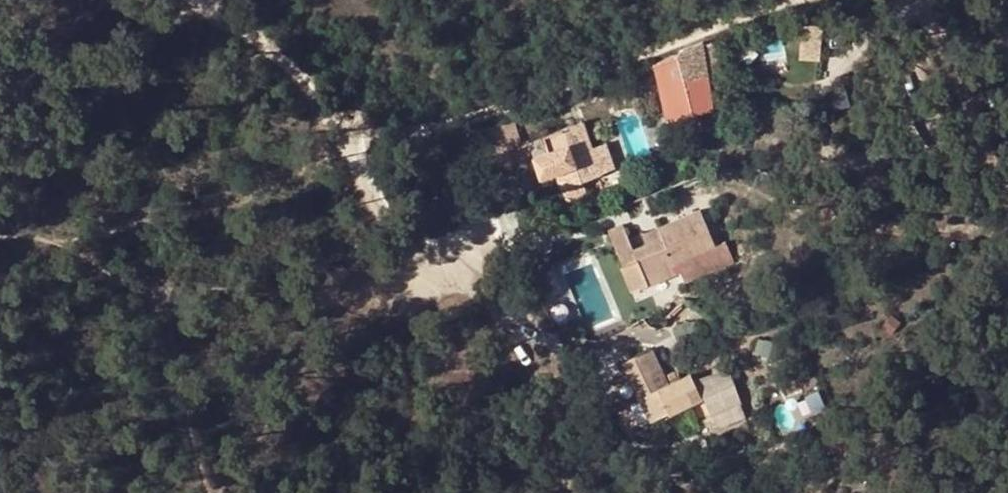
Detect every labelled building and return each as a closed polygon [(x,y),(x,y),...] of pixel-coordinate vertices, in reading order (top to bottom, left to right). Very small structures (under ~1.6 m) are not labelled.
[(664,118),(709,110),(698,44),(649,64),(664,118)] [(559,125),(576,119),(567,96),(551,103),(559,125)] [(559,125),(539,133),(544,148),(552,167),(558,185),(609,165),(600,140),(585,145),(576,119),(559,125)] [(491,126),(473,134),(488,173),(507,164),(491,126)] [(552,167),(544,148),(527,154),(535,174),(552,167)] [(604,234),(620,272),(631,267),(643,292),(679,277),(674,266),(688,260),(710,251),(696,215),(657,231),(661,242),(644,249),(631,254),(620,228),(604,234)] [(640,238),(644,249),(661,242),(657,231),(640,238)] [(710,251),(688,260),(697,280),(731,265),(724,246),(710,251)] [(631,267),(620,272),(631,297),(643,292),(631,267)] [(625,364),(649,416),(678,403),(672,390),(669,385),(654,392),(646,374),(661,368),(652,350),(625,364)] [(654,392),(669,385),(661,368),(646,374),(654,392)] [(693,383),(698,394),(709,419),(739,405),(726,374),(693,383)] [(672,390),(678,403),(698,394),(689,377),(675,383),(669,385),(672,390)]
